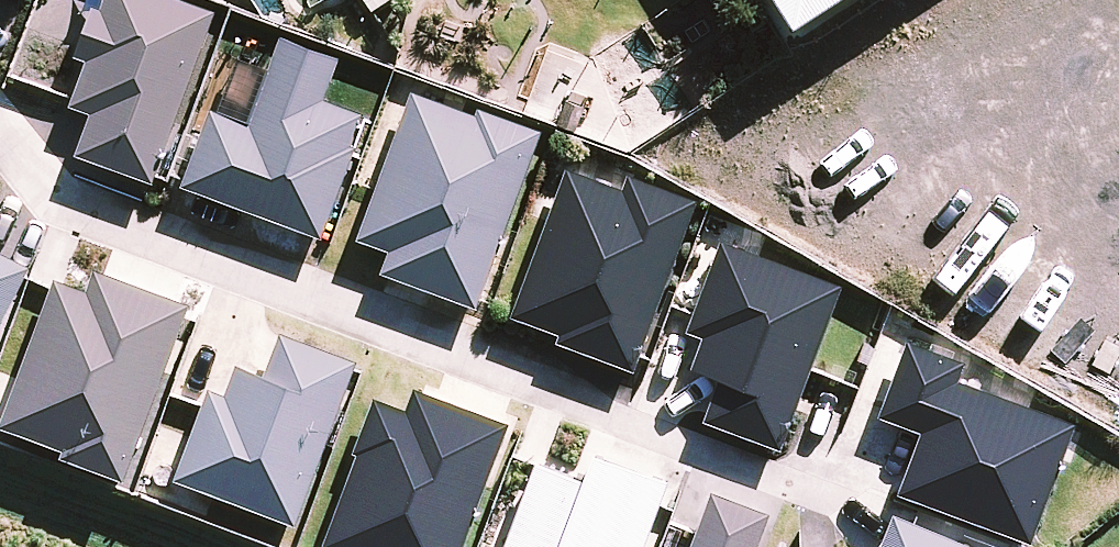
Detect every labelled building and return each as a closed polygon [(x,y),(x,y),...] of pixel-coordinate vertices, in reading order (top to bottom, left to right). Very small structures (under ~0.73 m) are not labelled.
[(214,18),(164,0),(107,0),(101,16),(92,13),(74,63),(86,67),(69,112),(89,119),(73,164),(151,192),(214,18)] [(834,0),(778,0),(794,26),(834,0)] [(188,178),(183,193),(320,245),(356,153),(350,151),(362,119),(323,105),(339,65),(282,43),(249,129),(212,115),(204,137),(198,135),(182,176),(188,178)] [(476,315),(541,137),(478,114),(475,121),(411,97),(357,246),(388,258),(380,280),(476,315)] [(629,376),(692,206),(627,182),(622,195),(565,175),(511,323),(559,341),(556,349),(629,376)] [(779,442),(840,277),(721,233),(687,323),(703,329),(692,358),(721,369),(704,414),(779,442)] [(30,273),(0,258),(0,335),(26,281),(30,273)] [(188,311),(95,277),(87,297),(54,285),(51,292),(0,432),(0,434),(64,458),(62,465),(124,487),(188,311)] [(1030,532),(1073,415),(957,372),(964,355),(906,333),(878,407),(920,423),(898,484),(1030,532)] [(294,533),(357,367),(280,339),(264,381),(236,370),(225,401),(209,395),(203,411),(173,488),(294,533)] [(508,415),(413,381),(406,401),(374,389),(353,445),(357,446),(324,536),(353,546),(459,546),(508,415)] [(594,442),(585,467),(536,449),(499,546),(639,546),(668,470),(594,442)] [(710,483),(686,546),(753,546),(769,505),(710,483)] [(893,506),(877,546),(993,546),(893,506)]
